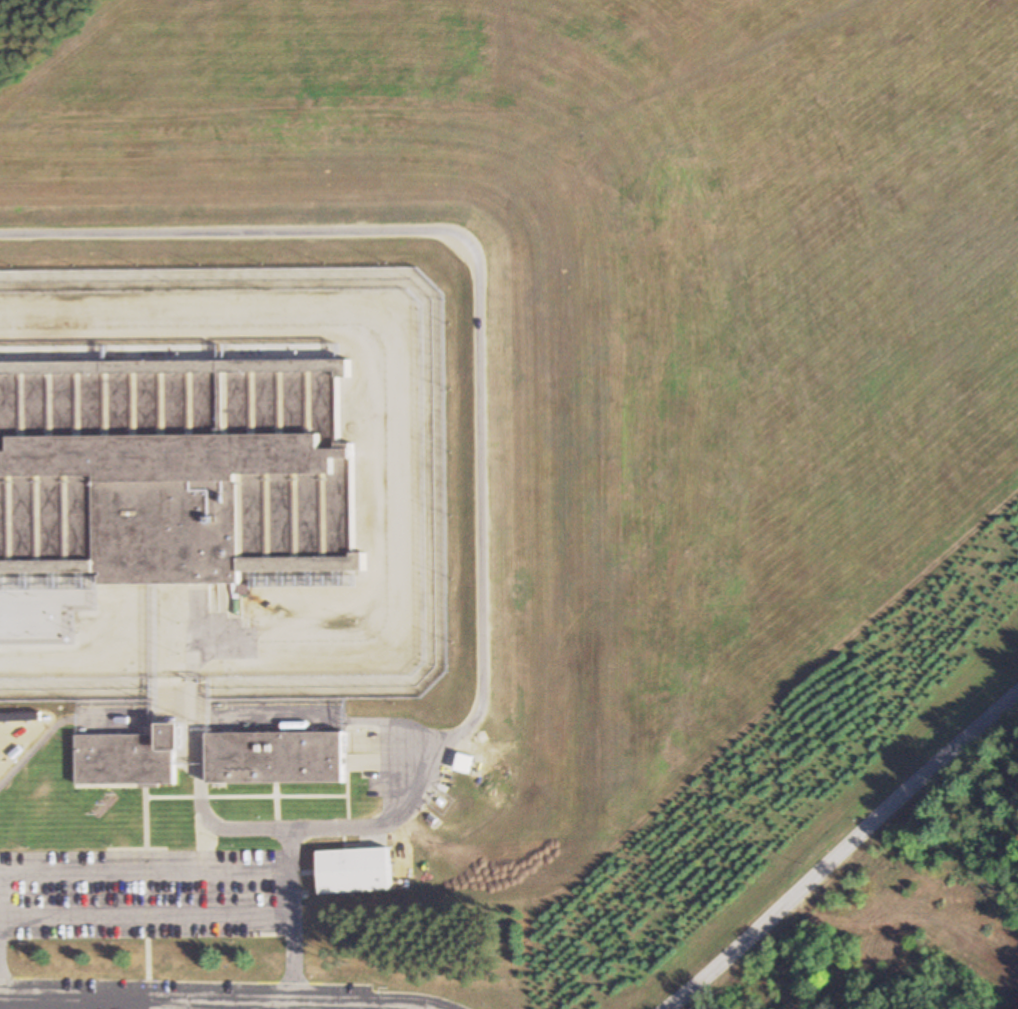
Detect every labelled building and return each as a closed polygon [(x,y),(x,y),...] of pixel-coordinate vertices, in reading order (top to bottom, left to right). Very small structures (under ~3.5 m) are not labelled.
[(237,574),(248,574),(248,587),(354,587),(354,573),(364,572),(364,554),(353,553),(353,499),(353,443),(338,442),(337,378),(349,378),(349,360),(0,363),(0,574),(93,573),(94,585),(237,584),(237,574)] [(173,783),(173,748),(178,748),(177,721),(154,721),(153,733),(77,733),(73,734),(74,782),(173,783)] [(206,781),(343,781),(342,731),(205,732),(206,781)] [(317,894),(388,891),(387,846),(315,849),(317,894)]
